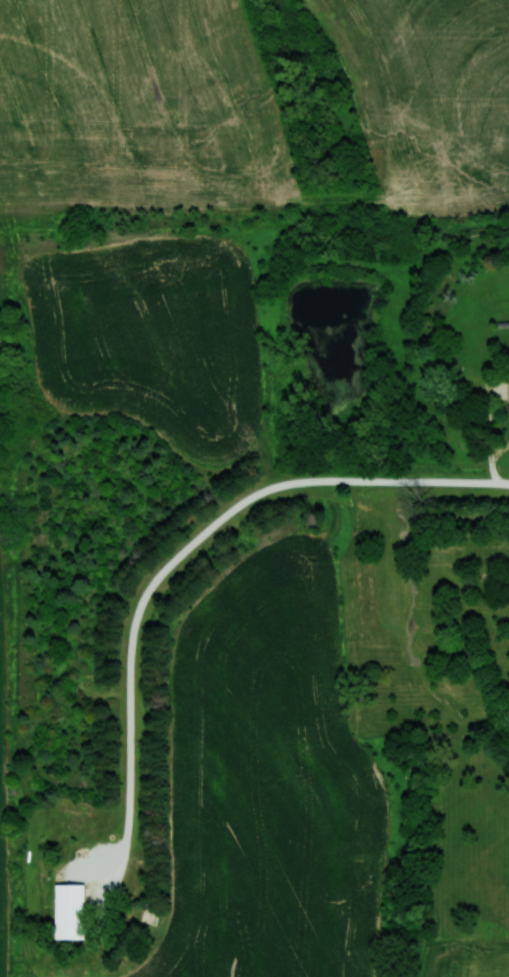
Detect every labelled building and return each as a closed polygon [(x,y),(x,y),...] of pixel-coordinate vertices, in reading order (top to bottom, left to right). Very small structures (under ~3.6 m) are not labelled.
[(56,883),(55,939),(84,939),(85,884),(56,883)]
